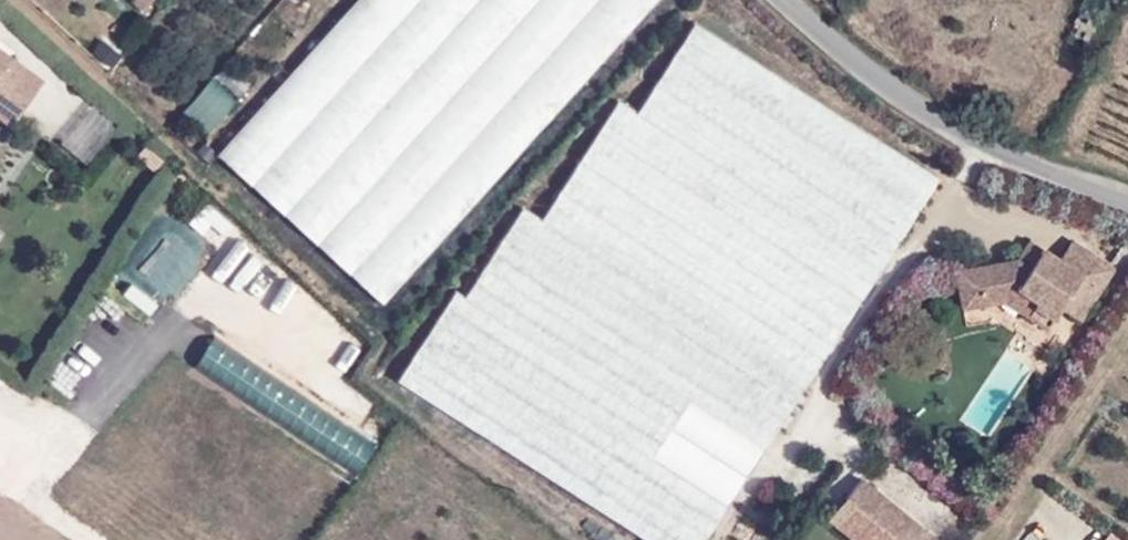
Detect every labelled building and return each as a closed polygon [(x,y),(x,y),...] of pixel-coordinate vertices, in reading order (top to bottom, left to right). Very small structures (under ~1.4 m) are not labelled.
[(154,0),(134,0),(132,3),(145,12),(154,0)] [(218,153),(383,303),(656,0),(355,0),(218,153)] [(456,289),(396,379),(648,539),(704,539),(935,178),(693,24),(637,111),(617,98),(542,217),(524,205),(466,295),(456,289)] [(10,125),(44,79),(0,47),(0,117),(10,125)] [(213,80),(183,114),(209,136),(238,102),(213,80)] [(119,121),(92,100),(61,138),(88,159),(119,121)] [(150,145),(135,154),(148,175),(163,167),(150,145)] [(1020,249),(954,261),(962,304),(1003,294),(1047,322),(1057,308),(1080,319),(1120,247),(1070,234),(1061,248),(1028,236),(1020,249)] [(863,469),(826,514),(858,539),(926,539),(935,529),(863,469)]
